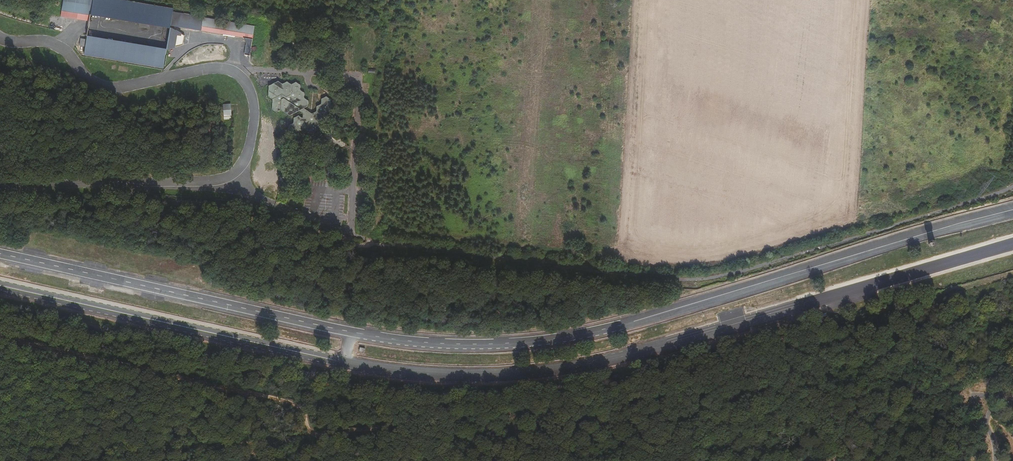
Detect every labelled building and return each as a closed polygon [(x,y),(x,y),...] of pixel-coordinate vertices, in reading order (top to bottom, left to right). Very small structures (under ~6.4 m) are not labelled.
[(119,0),(92,0),(90,16),(170,30),(173,10),(119,0)] [(201,19),(178,15),(176,24),(237,35),(238,28),(227,26),(229,20),(202,16),(201,19)] [(167,51),(86,36),(83,56),(163,70),(167,51)] [(277,80),(267,85),(268,95),(272,97),(272,110),(280,116),(284,114),(290,117),(300,112),(302,113),(302,119),(297,116),(290,120),(290,125),(286,127),(286,132),(292,136),(297,133),(302,136),(306,133),(311,136),(317,132),(317,128),(326,122),(326,117),(331,114),(331,98),(326,95),(322,97),(322,102),(319,104),(318,109),(314,111),(308,107),(310,106),(310,100),(306,98),(306,93),(302,90),(302,86),(296,82),(291,84),(285,81),(281,82),(277,80)] [(224,119),(232,119),(231,103),(223,103),(224,119)]
